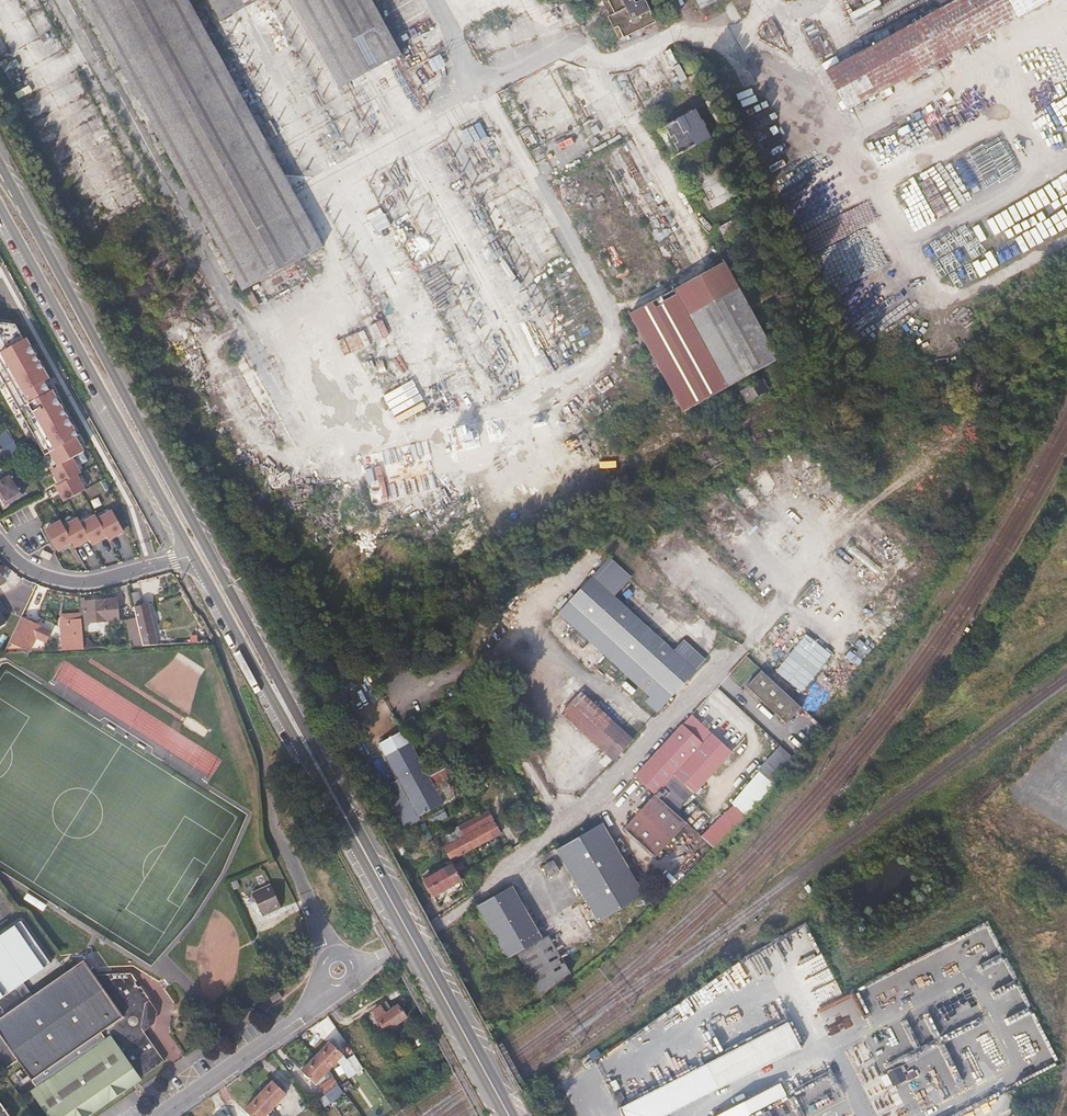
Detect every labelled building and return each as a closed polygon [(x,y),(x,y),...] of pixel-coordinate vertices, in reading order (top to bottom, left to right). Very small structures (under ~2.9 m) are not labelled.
[(201,22),(189,0),(84,0),(149,119),(242,290),(323,247),(294,192),(201,22)] [(221,22),(261,0),(209,0),(221,22)] [(372,0),(291,0),(316,44),(339,89),(402,55),(372,0)] [(646,1),(636,4),(634,0),(609,0),(615,15),(610,18),(620,40),(656,23),(646,1)] [(937,64),(1053,0),(939,0),(943,8),(909,27),(826,72),(849,112),(937,64)] [(1044,62),(1049,59),(1040,43),(1027,49),(1045,81),(1052,77),(1044,62)] [(826,158),(783,80),(763,91),(785,130),(782,132),(789,145),(793,145),(806,168),(826,158)] [(899,128),(907,142),(937,126),(930,112),(899,128)] [(711,139),(698,113),(667,128),(673,139),(676,137),(679,144),(676,146),(681,154),(711,139)] [(738,197),(722,165),(696,179),(706,198),(704,199),(711,211),(738,197)] [(814,229),(788,181),(777,186),(803,234),(814,229)] [(772,238),(757,209),(721,229),(736,257),(772,238)] [(1016,256),(1032,249),(1025,234),(1009,241),(1016,256)] [(779,360),(726,264),(631,315),(684,412),(722,393),(732,411),(770,392),(765,381),(741,393),(736,384),(774,363),(779,360)] [(481,336),(487,348),(500,343),(494,331),(481,336)] [(26,339),(0,353),(0,378),(65,499),(88,487),(72,456),(85,449),(26,339)] [(746,483),(756,496),(781,478),(770,465),(746,483)] [(11,473),(0,479),(0,496),(5,505),(23,494),(11,473)] [(437,504),(432,495),(430,491),(413,500),(420,513),(437,504)] [(21,517),(7,530),(31,555),(45,543),(21,517)] [(108,519),(95,526),(109,551),(122,544),(108,519)] [(91,520),(77,527),(91,552),(104,545),(91,520)] [(74,522),(61,529),(74,554),(87,547),(74,522)] [(57,523),(44,530),(57,554),(70,547),(57,523)] [(650,545),(654,551),(680,534),(675,527),(650,545)] [(660,713),(707,661),(685,643),(677,652),(617,596),(632,579),(610,558),(560,612),(626,673),(651,697),(647,702),(660,713)] [(154,632),(148,604),(143,606),(138,583),(130,585),(138,623),(143,645),(151,644),(149,633),(154,632)] [(667,613),(683,597),(670,586),(655,602),(667,613)] [(119,621),(117,599),(80,601),(80,610),(85,610),(86,623),(119,621)] [(34,623),(35,620),(30,618),(29,621),(21,617),(9,642),(30,651),(41,626),(34,623)] [(69,636),(72,635),(72,640),(67,641),(67,650),(83,649),(81,619),(64,620),(65,627),(69,627),(69,636)] [(143,645),(138,623),(128,626),(130,646),(143,645)] [(802,691),(831,653),(805,632),(775,671),(802,691)] [(804,707),(763,671),(749,688),(789,724),(804,707)] [(356,718),(352,712),(335,685),(322,693),(342,727),(356,718)] [(635,740),(583,692),(563,715),(615,763),(635,740)] [(696,797),(735,753),(693,715),(637,777),(656,795),(664,801),(671,794),(666,789),(675,779),(696,797)] [(443,804),(405,732),(396,738),(381,747),(400,781),(420,818),(443,804)] [(405,831),(413,827),(422,822),(420,818),(400,781),(386,788),(382,790),(392,807),(405,831)] [(659,860),(690,826),(664,801),(656,795),(625,830),(659,860)] [(716,849),(754,808),(742,797),(704,839),(716,849)] [(451,862),(504,836),(491,812),(438,839),(451,862)] [(644,895),(611,838),(602,824),(557,850),(579,888),(592,910),(598,922),(644,895)] [(1064,1058),(938,852),(615,1062),(641,1115),(941,1115),(1064,1058)] [(560,870),(554,859),(544,866),(550,877),(560,870)] [(468,871),(463,861),(453,866),(459,876),(468,871)] [(459,876),(453,866),(452,864),(424,879),(433,897),(456,885),(463,900),(469,896),(459,876)] [(281,908),(271,885),(252,893),(263,917),(281,908)] [(536,928),(512,885),(491,897),(478,905),(508,959),(517,953),(542,996),(572,973),(567,963),(596,939),(577,905),(536,928)] [(33,935),(28,939),(47,964),(52,961),(33,935)] [(98,1113),(143,1083),(142,1081),(166,1065),(146,1035),(158,1027),(161,1014),(152,1003),(143,989),(139,991),(136,985),(139,983),(134,976),(101,970),(91,955),(25,1002),(13,984),(0,993),(0,1066),(4,1072),(18,1062),(36,1089),(31,1093),(47,1115),(94,1115),(98,1113)] [(264,1011),(274,1005),(269,998),(260,1004),(264,1011)] [(385,1033),(407,1018),(397,1005),(385,1013),(380,1007),(371,1012),(385,1033)] [(315,1084),(342,1055),(329,1043),(302,1071),(315,1084)] [(318,1087),(330,1102),(344,1092),(332,1076),(318,1087)] [(286,1095),(272,1081),(245,1110),(251,1115),(265,1115),(286,1095)] [(0,1103),(0,1115),(9,1115),(0,1103)]
